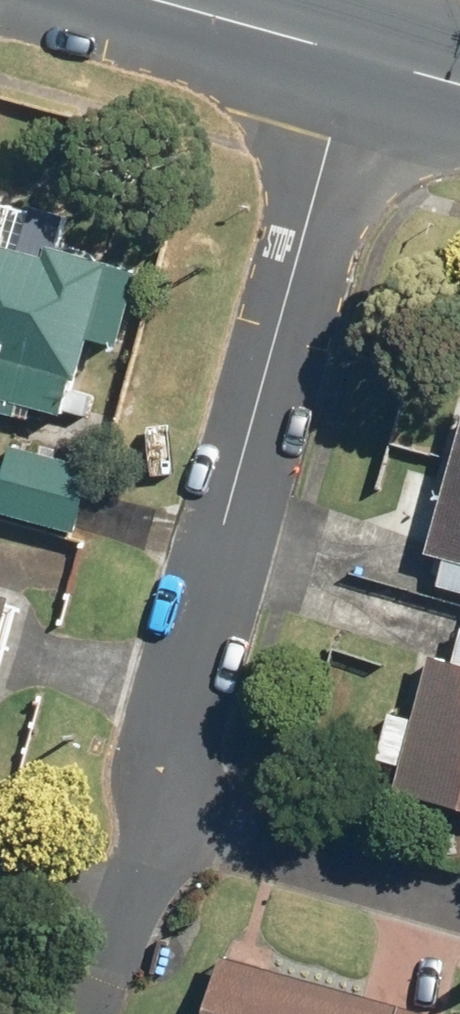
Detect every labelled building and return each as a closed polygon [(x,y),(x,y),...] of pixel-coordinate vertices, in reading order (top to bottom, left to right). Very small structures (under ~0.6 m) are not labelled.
[(0,243),(0,397),(68,415),(78,376),(84,378),(95,339),(127,347),(147,270),(54,245),(51,256),(0,243)] [(9,443),(0,473),(0,515),(69,535),(89,467),(9,443)] [(432,552),(449,557),(442,586),(459,591),(459,446),(432,552)] [(406,766),(399,791),(459,808),(459,655),(458,661),(436,655),(420,717),(395,710),(382,759),(406,766)] [(228,952),(210,1013),(442,1013),(228,952)]
